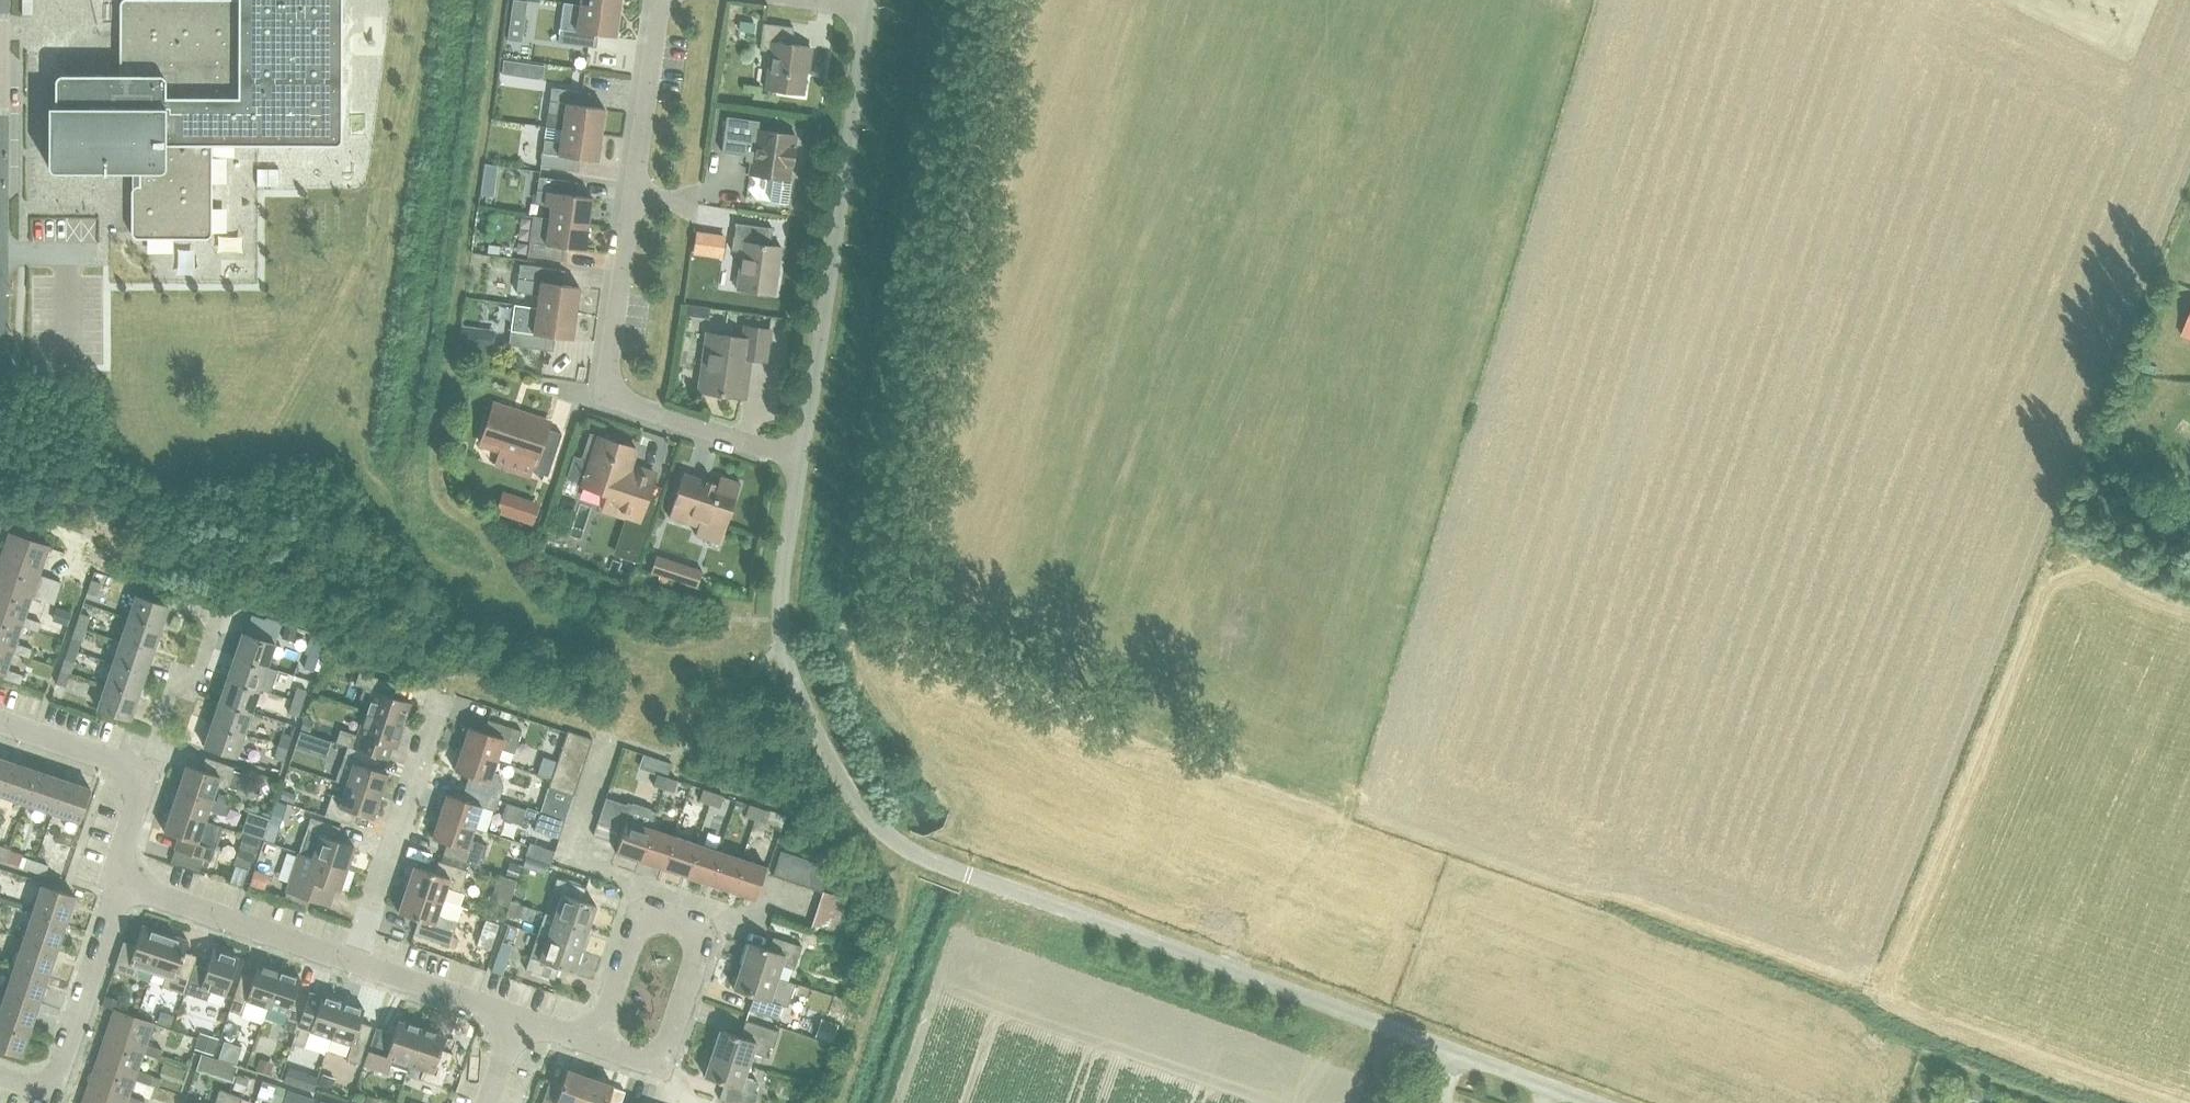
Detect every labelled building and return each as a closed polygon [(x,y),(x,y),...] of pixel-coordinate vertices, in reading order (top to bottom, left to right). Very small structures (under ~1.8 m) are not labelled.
[(47,149),(47,165),(47,167),(48,169),(50,170),(52,171),(54,172),(138,172),(138,185),(135,185),(133,186),(132,188),(131,190),(130,192),(130,232),(130,234),(131,236),(133,237),(135,238),(137,238),(204,239),(206,238),(208,237),(210,235),(211,233),(211,231),(211,144),(334,144),(336,144),(338,143),(339,142),(340,140),(340,138),(341,0),(121,0),(120,1),(119,3),(119,5),(119,74),(119,82),(101,82),(101,80),(100,78),(99,76),(97,75),(95,75),(61,74),(59,75),(57,76),(55,77),(54,79),(54,81),(54,107),(54,141),(52,142),(50,143),(49,145),(48,146),(47,149)] [(510,13),(524,15),(526,1),(520,0),(512,0),(510,13)] [(618,11),(620,0),(580,0),(579,5),(618,11)] [(561,15),(557,42),(588,47),(590,33),(615,37),(618,11),(579,5),(563,3),(561,15)] [(739,21),(737,31),(753,33),(754,23),(739,21)] [(770,51),(765,89),(803,95),(810,47),(791,44),(793,28),(763,23),(759,50),(770,51)] [(503,60),(501,74),(517,76),(519,63),(503,60)] [(551,87),(546,127),(601,135),(604,109),(580,105),(581,92),(551,87)] [(726,116),(721,152),(744,156),(744,161),(751,162),(749,175),(772,178),(769,201),(787,204),(791,181),(788,180),(790,164),(793,164),(795,148),(793,148),(794,134),(756,129),(757,120),(726,116)] [(597,161),(601,135),(546,127),(540,166),(570,171),(572,157),(597,161)] [(484,164),(482,177),(494,179),(496,165),(484,164)] [(278,169),(256,169),(256,186),(278,186),(278,169)] [(549,218),(588,224),(592,198),(567,194),(569,181),(539,177),(535,204),(551,206),(549,218)] [(479,213),(477,223),(487,224),(488,215),(479,213)] [(531,229),(527,256),(558,260),(560,246),(584,250),(588,224),(549,218),(533,216),(531,229)] [(741,252),(736,290),(774,295),(781,247),(770,245),(772,228),(735,223),(731,250),(741,252)] [(695,230),(692,252),(701,254),(704,231),(695,230)] [(489,246),(488,255),(503,257),(504,248),(489,246)] [(536,307),(575,313),(579,287),(554,283),(556,269),(519,264),(516,292),(538,295),(536,307)] [(512,317),(508,345),(545,350),(547,336),(572,339),(575,313),(536,307),(514,304),(512,317)] [(2181,335),(2189,339),(2189,313),(2181,335)] [(492,354),(495,328),(476,325),(473,352),(492,354)] [(707,333),(699,392),(743,398),(749,359),(765,361),(769,329),(745,326),(743,338),(707,333)] [(547,476),(561,433),(548,429),(549,424),(510,411),(508,406),(502,404),(497,407),(492,405),(480,443),(535,461),(532,471),(547,476)] [(574,458),(567,481),(582,486),(607,494),(602,509),(639,521),(646,499),(655,473),(630,466),(636,448),(598,436),(589,463),(580,460),(574,458)] [(720,543),(725,527),(735,499),(740,483),(720,476),(717,484),(683,473),(674,499),(668,517),(696,526),(697,527),(695,535),(720,543)] [(528,499),(501,490),(494,512),(531,524),(539,502),(528,499)] [(33,593),(32,596),(54,604),(60,587),(61,582),(39,574),(49,546),(9,533),(0,560),(0,582),(33,593)] [(675,580),(680,567),(667,563),(668,559),(656,555),(650,572),(675,580)] [(96,596),(100,583),(91,579),(87,593),(96,596)] [(23,620),(22,626),(38,631),(41,622),(25,617),(27,611),(32,596),(33,593),(0,582),(0,612),(23,620)] [(136,595),(128,618),(160,629),(168,606),(136,595)] [(55,609),(51,622),(65,626),(70,614),(55,609)] [(14,648),(13,652),(29,657),(32,649),(16,643),(23,620),(0,612),(0,643),(14,648)] [(76,626),(85,629),(89,616),(80,613),(76,626)] [(160,629),(128,618),(120,641),(153,652),(160,629)] [(85,629),(76,626),(71,639),(80,642),(85,629)] [(281,636),(281,638),(292,641),(292,640),(295,630),(284,626),(281,636)] [(235,656),(267,666),(275,643),(242,632),(235,656)] [(120,641),(113,663),(145,674),(153,652),(120,641)] [(4,675),(3,678),(20,684),(23,675),(7,669),(13,652),(14,648),(0,643),(0,674),(4,675)] [(313,671),(317,658),(308,654),(304,668),(313,671)] [(227,678),(259,689),(269,692),(277,670),(267,666),(235,656),(227,678)] [(65,657),(60,670),(69,674),(74,661),(65,657)] [(145,674),(113,663),(105,686),(138,697),(145,674)] [(69,674),(60,670),(56,683),(65,687),(69,674)] [(364,713),(403,726),(411,703),(392,696),(396,684),(359,672),(355,685),(363,687),(359,698),(368,701),(364,713)] [(259,689),(227,678),(219,700),(252,711),(259,689)] [(138,697),(105,686),(97,709),(130,720),(138,697)] [(297,687),(293,700),(302,703),(307,690),(297,687)] [(252,711),(219,700),(212,723),(244,734),(252,711)] [(302,703),(293,700),(289,713),(298,716),(302,703)] [(340,729),(336,742),(347,746),(377,756),(387,759),(391,747),(396,748),(403,726),(364,713),(357,735),(340,729)] [(304,718),(300,730),(308,733),(313,721),(304,718)] [(469,727),(462,749),(496,760),(500,749),(514,753),(521,731),(487,719),(483,732),(469,727)] [(244,734),(212,723),(204,746),(236,757),(244,734)] [(300,730),(295,748),(309,752),(315,735),(308,733),(300,730)] [(567,730),(562,744),(587,753),(592,738),(567,730)] [(278,745),(287,748),(292,735),(282,732),(278,745)] [(587,753),(562,744),(557,759),(583,767),(587,753)] [(287,748),(278,745),(274,758),(283,761),(287,748)] [(347,746),(336,781),(346,784),(380,796),(387,773),(372,768),(377,756),(347,746)] [(496,760),(462,749),(454,771),(469,775),(465,787),(499,799),(504,784),(499,773),(493,771),(496,760)] [(10,761),(0,757),(0,790),(10,761)] [(178,787),(212,799),(216,786),(227,789),(234,767),(205,757),(201,770),(186,765),(178,787)] [(541,759),(536,772),(548,777),(553,763),(541,759)] [(557,759),(553,773),(578,781),(583,767),(557,759)] [(10,761),(0,790),(0,795),(24,804),(36,769),(10,761)] [(62,778),(36,769),(24,804),(50,812),(62,778)] [(578,781),(553,773),(548,787),(574,795),(578,781)] [(663,789),(667,777),(657,773),(653,785),(663,789)] [(677,780),(667,777),(663,789),(673,792),(677,780)] [(89,787),(62,778),(50,812),(77,821),(89,787)] [(380,796),(346,784),(342,797),(331,793),(324,816),(353,826),(357,813),(372,818),(380,796)] [(178,787),(171,809),(205,820),(208,810),(225,816),(229,804),(212,799),(178,787)] [(447,794),(439,816),(474,828),(481,806),(495,811),(499,799),(465,787),(461,799),(447,794)] [(571,803),(574,795),(548,787),(545,796),(571,803)] [(281,789),(277,800),(291,805),(295,793),(281,789)] [(709,804),(713,792),(703,789),(699,801),(709,804)] [(723,796),(713,792),(709,804),(719,807),(723,796)] [(571,803),(545,796),(540,812),(565,820),(571,803)] [(639,860),(650,828),(655,812),(627,802),(626,804),(605,797),(597,823),(622,832),(618,844),(615,852),(639,860)] [(736,800),(733,809),(740,811),(743,802),(736,800)] [(755,819),(759,808),(749,804),(745,816),(755,819)] [(759,808),(755,819),(765,823),(769,811),(759,808)] [(222,826),(205,820),(171,809),(163,831),(179,837),(174,849),(203,859),(210,861),(222,826)] [(526,809),(523,817),(533,820),(536,812),(526,809)] [(565,820),(540,812),(534,830),(559,838),(565,820)] [(261,815),(256,828),(265,831),(266,829),(270,818),(261,815)] [(474,828),(439,816),(432,838),(446,843),(442,855),(479,867),(487,845),(470,839),(474,828)] [(299,852),(346,868),(354,846),(335,840),(340,827),(310,817),(299,852)] [(622,832),(597,823),(593,835),(618,844),(622,832)] [(673,835),(650,828),(639,860),(662,868),(673,835)] [(265,831),(263,840),(273,844),(277,832),(266,829),(265,831)] [(534,830),(530,842),(555,850),(559,838),(534,830)] [(243,835),(238,850),(252,854),(257,839),(243,835)] [(696,843),(673,835),(662,868),(685,875),(696,843)] [(555,850),(530,842),(525,855),(550,863),(555,850)] [(719,851),(696,843),(685,875),(708,883),(719,851)] [(174,849),(170,862),(199,871),(203,859),(174,849)] [(8,850),(4,863),(18,868),(21,857),(22,855),(8,850)] [(785,880),(793,855),(781,850),(772,875),(785,880)] [(719,851),(708,883),(731,891),(742,859),(719,851)] [(346,868),(299,852),(286,890),(320,902),(325,886),(339,891),(346,868)] [(793,855),(785,880),(797,884),(806,859),(793,855)] [(31,872),(34,861),(21,857),(18,868),(31,872)] [(509,859),(504,873),(516,877),(521,863),(509,859)] [(766,867),(742,859),(731,891),(755,899),(766,867)] [(806,859),(797,884),(809,888),(818,863),(806,859)] [(34,861),(31,872),(44,877),(47,866),(34,861)] [(413,866),(406,889),(458,907),(462,897),(460,892),(467,870),(438,861),(434,873),(413,866)] [(830,867),(818,863),(809,888),(822,892),(823,891),(830,867)] [(255,871),(250,885),(263,890),(267,875),(255,871)] [(554,916),(588,928),(596,905),(581,900),(586,888),(556,878),(552,891),(562,894),(554,916)] [(40,885),(31,913),(65,924),(74,897),(40,885)] [(449,945),(457,921),(461,908),(458,907),(406,889),(398,913),(418,919),(413,934),(449,945)] [(822,892),(818,903),(843,912),(847,899),(823,891),(822,892)] [(510,901),(505,915),(515,918),(519,904),(510,901)] [(843,912),(818,903),(814,916),(839,924),(843,912)] [(31,913),(22,939),(56,950),(65,924),(31,913)] [(545,913),(537,935),(547,938),(581,949),(588,928),(554,916),(545,913)] [(839,924),(814,916),(810,929),(835,937),(839,924)] [(484,920),(481,928),(488,930),(496,933),(498,925),(484,920)] [(152,972),(165,933),(142,925),(135,945),(123,941),(113,970),(136,978),(139,968),(152,972)] [(481,928),(476,944),(490,949),(496,933),(488,930),(481,928)] [(165,933),(152,972),(165,977),(162,986),(184,994),(185,993),(194,965),(181,961),(188,941),(165,933)] [(804,933),(799,944),(813,949),(818,937),(804,933)] [(581,949),(547,938),(537,935),(525,970),(554,979),(559,967),(573,972),(581,949)] [(748,942),(741,965),(777,977),(781,965),(794,970),(802,946),(773,937),(769,949),(748,942)] [(22,939),(13,965),(47,976),(56,950),(22,939)] [(194,963),(194,965),(185,993),(207,1000),(210,990),(225,995),(238,957),(213,949),(207,968),(194,963)] [(497,957),(492,971),(502,975),(507,960),(497,957)] [(241,973),(229,1010),(241,1014),(262,1021),(263,1018),(267,1007),(279,971),(258,964),(253,977),(241,973)] [(13,965),(4,991),(38,1003),(47,976),(13,965)] [(753,995),(748,1010),(778,1019),(782,1005),(787,1007),(795,983),(777,977),(741,965),(733,989),(753,995)] [(267,1007),(263,1018),(284,1024),(283,1028),(295,1032),(305,1003),(308,995),(296,991),(300,978),(279,971),(267,1007)] [(4,991),(0,1003),(0,1019),(29,1029),(38,1003),(4,991)] [(295,1032),(292,1041),(305,1045),(305,1044),(326,1051),(331,1038),(343,1002),(322,995),(321,996),(309,992),(308,995),(305,1003),(295,1032)] [(101,1005),(101,1006),(112,1009),(115,1000),(104,996),(101,1005)] [(343,1002),(331,1038),(351,1045),(347,1059),(359,1063),(372,1026),(360,1022),(364,1009),(343,1002)] [(114,1009),(105,1036),(144,1050),(143,1053),(159,1058),(162,1049),(146,1044),(153,1023),(114,1009)] [(162,1011),(158,1024),(171,1028),(175,1016),(162,1011)] [(0,1019),(0,1049),(20,1056),(29,1029),(0,1019)] [(409,1064),(421,1028),(398,1020),(394,1033),(376,1027),(363,1066),(387,1074),(390,1065),(407,1070),(409,1064)] [(712,1053),(748,1065),(752,1053),(765,1057),(769,1046),(773,1048),(778,1031),(745,1020),(740,1036),(720,1030),(712,1053)] [(821,1021),(814,1039),(832,1045),(838,1026),(821,1021)] [(421,1028),(409,1064),(423,1069),(419,1079),(442,1086),(453,1053),(441,1049),(445,1036),(421,1028)] [(200,1034),(195,1050),(212,1056),(218,1040),(200,1034)] [(105,1036),(96,1062),(135,1075),(134,1079),(150,1084),(153,1075),(137,1070),(143,1053),(144,1050),(105,1036)] [(220,1043),(215,1058),(232,1064),(237,1049),(220,1043)] [(712,1053),(704,1076),(724,1083),(719,1099),(731,1102),(754,1102),(758,1093),(753,1092),(757,1081),(744,1077),(748,1065),(712,1053)] [(201,1054),(196,1069),(213,1075),(218,1060),(215,1058),(201,1054)] [(257,1058),(253,1070),(269,1075),(273,1064),(257,1058)] [(126,1102),(144,1102),(144,1101),(128,1096),(134,1079),(135,1075),(96,1062),(87,1087),(127,1101),(126,1102)] [(287,1067),(283,1080),(313,1090),(317,1077),(287,1067)] [(541,1102),(581,1102),(590,1077),(567,1070),(562,1085),(549,1080),(541,1102)] [(322,1074),(318,1086),(330,1090),(334,1078),(322,1074)] [(236,1075),(232,1089),(243,1092),(248,1079),(236,1075)] [(581,1102),(621,1102),(625,1091),(612,1087),(613,1085),(590,1077),(581,1102)] [(270,1102),(282,1102),(285,1095),(286,1092),(286,1090),(275,1086),(270,1102)] [(127,1101),(87,1087),(82,1102),(126,1102),(127,1101)] [(231,1093),(219,1089),(214,1102),(227,1102),(231,1093)] [(282,1102),(296,1102),(298,1096),(286,1092),(285,1095),(282,1102)] [(227,1102),(239,1102),(241,1097),(231,1093),(227,1102)] [(364,1102),(381,1102),(378,1101),(379,1098),(367,1094),(364,1102)]
